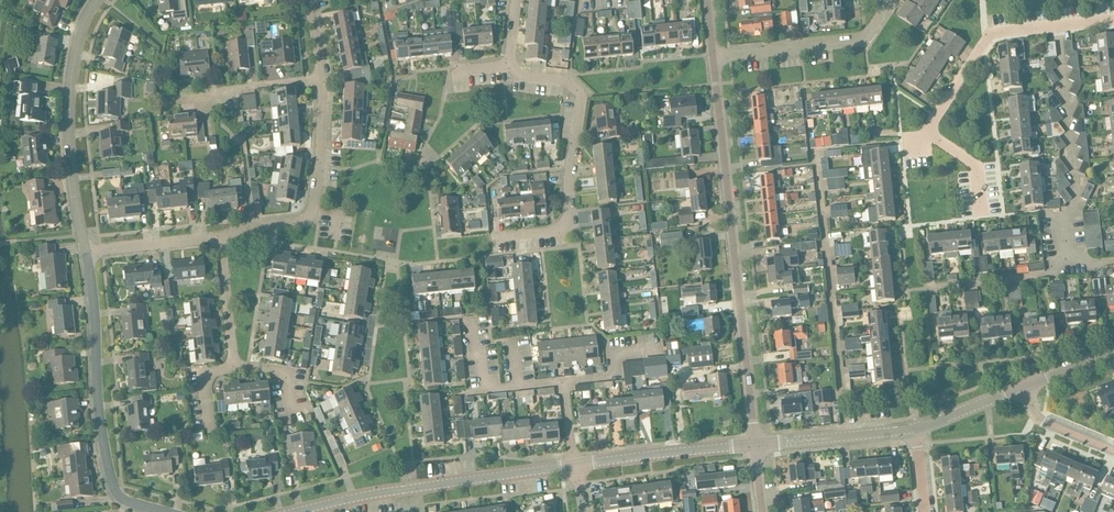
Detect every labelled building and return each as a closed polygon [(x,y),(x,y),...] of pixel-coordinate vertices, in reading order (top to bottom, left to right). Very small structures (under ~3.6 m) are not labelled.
[(42,23),(52,28),(55,21),(53,20),(59,6),(65,9),(69,0),(46,0),(48,1),(38,21),(42,23)] [(187,12),(185,2),(178,2),(177,0),(159,0),(161,13),(171,12),(172,21),(187,19),(187,12)] [(740,9),(752,8),(753,15),(764,14),(771,13),(770,4),(763,4),(762,0),(740,0),(740,9)] [(843,0),(838,0),(825,1),(826,14),(845,12),(843,0)] [(906,3),(928,18),(937,4),(931,0),(916,0),(917,1),(914,7),(907,2),(906,3)] [(632,2),(634,19),(642,18),(640,1),(632,2)] [(419,10),(433,9),(432,2),(418,3),(419,10)] [(627,20),(634,19),(632,2),(625,3),(627,20)] [(406,14),(419,10),(418,3),(404,8),(406,14)] [(928,18),(906,3),(902,10),(904,12),(900,17),(898,16),(916,28),(924,15),(928,18)] [(808,4),(800,4),(801,13),(809,12),(808,4)] [(529,5),(528,18),(545,20),(547,7),(529,5)] [(360,21),(359,13),(357,6),(339,10),(340,16),(334,17),(336,31),(359,27),(358,21),(360,21)] [(399,17),(406,14),(404,8),(397,11),(399,17)] [(845,12),(826,14),(827,26),(846,24),(845,12)] [(782,14),(783,27),(792,26),(790,13),(782,14)] [(763,18),(763,14),(753,16),(753,22),(742,23),(743,35),(762,33),(762,26),(773,25),(772,17),(763,18)] [(449,35),(456,34),(455,25),(455,18),(447,19),(449,35)] [(528,18),(526,32),(544,34),(545,20),(528,18)] [(802,20),(803,29),(810,28),(809,19),(802,20)] [(575,36),(583,37),(584,21),(577,20),(575,36)] [(677,26),(679,45),(692,44),(691,35),(696,35),(694,20),(682,21),(682,26),(677,26)] [(266,33),(265,23),(257,24),(258,34),(266,33)] [(483,29),(480,30),(477,30),(479,48),(493,46),(492,39),(497,38),(495,23),(483,24),(483,29)] [(463,24),(455,25),(456,34),(458,46),(464,45),(465,49),(479,48),(477,30),(463,32),(463,24)] [(667,47),(679,45),(677,26),(665,28),(667,47)] [(336,31),(339,45),(357,41),(355,33),(361,32),(359,27),(336,31)] [(17,28),(15,37),(31,39),(33,30),(17,28)] [(654,48),(667,47),(665,28),(652,29),(654,48)] [(132,35),(124,32),(113,29),(103,57),(111,60),(108,68),(122,72),(125,65),(122,63),(132,35)] [(643,49),(654,48),(652,29),(641,30),(643,49)] [(618,30),(619,37),(621,57),(633,56),(631,36),(625,37),(624,30),(618,30)] [(227,44),(229,60),(230,71),(250,69),(247,48),(255,47),(253,32),(246,33),(247,42),(227,44)] [(525,47),(528,47),(548,49),(542,48),(544,34),(526,32),(525,47)] [(935,43),(956,57),(961,50),(960,48),(963,43),(965,44),(966,44),(948,32),(939,46),(935,43)] [(1099,52),(1113,50),(1113,37),(1101,38),(1100,35),(1089,36),(1090,45),(1098,45),(1099,52)] [(379,46),(380,51),(387,50),(384,36),(379,37),(380,46),(379,46)] [(621,57),(619,37),(607,39),(609,58),(621,57)] [(450,38),(436,39),(438,57),(452,55),(450,38)] [(424,58),(438,57),(436,39),(422,41),(424,58)] [(609,58),(607,39),(595,40),(597,59),(609,58)] [(36,64),(42,65),(53,66),(57,42),(39,40),(36,64)] [(597,59),(595,40),(582,41),(584,61),(597,59)] [(262,56),(264,67),(275,66),(275,67),(294,65),(293,56),(292,56),(292,52),(293,52),(292,41),(273,43),(274,54),(262,56)] [(339,45),(341,58),(365,54),(364,48),(358,49),(357,41),(339,45)] [(411,59),(424,58),(422,41),(409,42),(411,59)] [(1001,63),(1019,61),(1026,61),(1023,41),(1006,43),(1007,49),(999,49),(1001,63)] [(1066,56),(1070,58),(1074,51),(1073,41),(1064,42),(1066,56)] [(396,61),(411,59),(409,42),(395,44),(396,61)] [(956,58),(956,57),(935,43),(925,56),(941,67),(943,68),(948,60),(946,59),(950,53),(956,58)] [(1055,43),(1047,44),(1048,54),(1053,60),(1057,57),(1055,43)] [(548,49),(528,47),(526,61),(546,63),(548,49)] [(1099,52),(1100,66),(1113,65),(1113,50),(1099,52)] [(1074,51),(1070,58),(1067,66),(1073,69),(1074,66),(1079,69),(1078,53),(1074,51)] [(178,55),(180,66),(181,77),(199,75),(199,78),(210,76),(208,52),(178,55)] [(366,59),(365,54),(341,58),(344,72),(350,71),(351,79),(371,78),(369,67),(367,68),(365,59),(366,59)] [(1058,67),(1053,60),(1048,54),(1044,57),(1046,72),(1051,69),(1053,71),(1058,67)] [(937,72),(941,67),(925,56),(917,70),(932,80),(934,81),(939,74),(937,72)] [(16,58),(4,62),(8,76),(15,74),(14,70),(19,68),(16,58)] [(1001,63),(1002,77),(1021,75),(1019,61),(1001,63)] [(1100,66),(1102,80),(1113,78),(1113,65),(1100,66)] [(1068,80),(1075,82),(1076,80),(1081,82),(1079,69),(1074,66),(1073,69),(1068,80)] [(1059,80),(1053,71),(1051,69),(1046,72),(1046,76),(1053,85),(1059,80)] [(917,70),(914,74),(908,83),(909,84),(915,88),(925,95),(930,87),(929,85),(932,80),(917,70)] [(1021,75),(1002,77),(1004,91),(1022,89),(1021,75)] [(345,86),(345,100),(368,101),(368,96),(363,95),(364,87),(370,87),(371,78),(351,79),(352,87),(345,86)] [(1102,80),(1103,94),(1113,93),(1113,78),(1102,80)] [(1076,80),(1075,82),(1070,93),(1076,96),(1081,85),(1081,82),(1076,80)] [(14,82),(12,96),(22,96),(20,121),(29,122),(40,123),(41,112),(42,98),(41,97),(42,85),(29,84),(19,83),(14,82)] [(117,85),(117,94),(98,94),(98,117),(119,118),(119,99),(131,99),(131,85),(115,84),(115,85),(117,85)] [(909,84),(906,89),(911,93),(915,88),(909,84)] [(867,90),(869,108),(884,106),(882,89),(867,90)] [(867,90),(853,92),(855,109),(869,108),(867,90)] [(277,107),(296,105),(295,91),(276,93),(277,107)] [(840,93),(842,111),(855,109),(853,92),(840,93)] [(840,93),(826,95),(828,112),(842,111),(840,93)] [(1048,96),(1049,101),(1046,101),(1047,111),(1050,111),(1055,107),(1057,110),(1062,106),(1053,93),(1048,96)] [(255,95),(248,96),(250,111),(257,110),(255,95)] [(395,108),(409,111),(412,97),(398,95),(395,108)] [(819,116),(819,113),(828,112),(826,95),(813,96),(813,102),(806,102),(808,118),(819,116)] [(243,112),(250,111),(248,96),(241,97),(243,112)] [(412,97),(409,111),(422,113),(425,99),(412,97)] [(754,111),(766,110),(765,97),(752,98),(754,111)] [(1015,101),(1009,101),(1011,115),(1029,113),(1036,112),(1034,97),(1027,98),(1027,99),(1020,100),(1015,101)] [(680,119),(696,117),(694,98),(669,100),(671,119),(663,120),(664,128),(681,127),(680,119)] [(368,101),(345,100),(344,114),(362,115),(363,107),(368,107),(368,101)] [(1073,118),(1079,121),(1080,119),(1085,122),(1083,106),(1079,104),(1073,118)] [(298,120),(296,105),(277,107),(278,121),(298,120)] [(374,106),(373,114),(379,116),(381,107),(374,106)] [(616,130),(614,118),(613,107),(595,109),(596,119),(597,119),(598,133),(608,131),(609,138),(624,137),(623,129),(616,130)] [(1050,111),(1047,111),(1045,111),(1046,125),(1052,125),(1056,121),(1058,124),(1064,119),(1057,110),(1055,107),(1050,111)] [(754,111),(755,124),(775,122),(774,115),(767,116),(766,110),(754,111)] [(420,126),(422,113),(409,111),(407,124),(420,126)] [(1011,115),(1012,129),(1031,127),(1029,113),(1011,115)] [(344,114),(343,128),(367,129),(367,123),(362,123),(362,115),(344,114)] [(181,116),(184,138),(197,137),(196,124),(195,115),(181,116)] [(167,118),(168,129),(169,140),(184,138),(181,116),(167,118)] [(1080,119),(1079,121),(1074,132),(1081,135),(1082,133),(1087,135),(1085,122),(1080,119)] [(299,133),(298,120),(278,121),(271,122),(273,135),(280,135),(299,133)] [(1056,121),(1052,125),(1053,138),(1058,135),(1060,137),(1065,133),(1058,124),(1056,121)] [(769,135),(768,124),(775,123),(775,122),(755,124),(757,137),(769,135)] [(129,123),(124,124),(113,125),(114,132),(100,134),(102,150),(101,150),(102,160),(123,158),(121,132),(129,131),(129,123)] [(550,123),(538,124),(540,144),(552,142),(550,123)] [(407,124),(404,136),(417,139),(420,126),(407,124)] [(527,125),(530,145),(540,144),(538,124),(527,125)] [(527,125),(516,127),(518,146),(530,145),(527,125)] [(518,146),(516,127),(504,128),(507,148),(518,146)] [(1012,129),(1014,143),(1032,141),(1032,140),(1038,140),(1037,134),(1036,134),(1032,134),(1031,127),(1012,129)] [(349,149),(375,150),(376,144),(361,143),(361,135),(366,135),(367,129),(343,128),(342,142),(349,142),(349,149)] [(683,157),(675,158),(645,161),(646,170),(676,167),(694,165),(693,157),(700,156),(697,132),(680,133),(683,157)] [(300,147),(299,133),(280,135),(281,148),(276,149),(276,154),(293,154),(292,147),(300,147)] [(1076,146),(1082,149),(1083,146),(1088,149),(1087,135),(1082,133),(1081,135),(1076,146)] [(391,134),(390,136),(388,147),(402,150),(404,136),(391,134)] [(480,134),(471,142),(485,157),(494,149),(480,134)] [(653,135),(643,136),(644,146),(654,145),(653,135)] [(757,137),(758,149),(770,148),(777,148),(776,140),(770,141),(769,135),(757,137)] [(838,135),(839,146),(848,145),(847,138),(842,138),(841,135),(838,135)] [(1058,135),(1053,138),(1054,142),(1061,151),(1067,147),(1060,137),(1058,135)] [(47,136),(36,138),(23,139),(26,169),(48,166),(46,148),(48,148),(47,136)] [(417,139),(404,136),(402,150),(415,152),(417,139)] [(860,144),(859,136),(851,137),(852,145),(860,144)] [(830,137),(821,138),(822,148),(831,147),(830,137)] [(1015,156),(1026,155),(1031,155),(1032,157),(1039,156),(1041,153),(1040,147),(1033,148),(1032,141),(1014,143),(1015,156)] [(485,157),(471,142),(463,149),(476,164),(485,157)] [(864,168),(872,167),(872,166),(890,164),(889,151),(881,152),(880,146),(862,148),(864,168)] [(1077,159),(1084,162),(1085,160),(1090,163),(1088,149),(1083,146),(1082,149),(1077,159)] [(593,149),(594,163),(612,161),(610,147),(593,149)] [(770,148),(758,149),(759,162),(772,161),(770,148)] [(463,149),(454,156),(468,172),(476,164),(463,149)] [(824,152),(825,159),(841,157),(841,150),(824,152)] [(294,161),(293,154),(276,154),(277,159),(283,159),(280,174),(299,177),(301,162),(294,161)] [(468,172),(454,156),(446,164),(459,179),(468,172)] [(1021,167),(1022,181),(1041,179),(1039,166),(1044,166),(1043,159),(1039,159),(1027,161),(1028,166),(1021,167)] [(1070,172),(1060,159),(1056,162),(1058,177),(1063,174),(1065,176),(1070,172)] [(1090,166),(1090,163),(1085,160),(1084,162),(1079,173),(1085,176),(1090,166)] [(594,163),(596,177),(613,175),(612,161),(594,163)] [(177,163),(178,173),(192,171),(191,162),(177,163)] [(890,164),(872,166),(872,167),(864,168),(865,181),(873,181),(892,179),(890,164)] [(501,165),(496,169),(500,173),(505,169),(501,165)] [(132,168),(120,170),(121,177),(133,176),(132,168)] [(496,169),(492,174),(495,178),(500,173),(496,169)] [(119,170),(104,172),(104,179),(120,177),(119,170)] [(297,190),(299,177),(280,174),(278,187),(297,190)] [(687,174),(676,175),(675,175),(676,182),(679,182),(680,189),(689,188),(690,199),(704,198),(703,182),(689,184),(687,174)] [(1063,174),(1058,177),(1059,191),(1063,187),(1065,190),(1072,185),(1065,176),(1063,174)] [(596,177),(597,191),(615,189),(613,175),(596,177)] [(761,178),(762,190),(775,189),(781,188),(780,182),(774,182),(774,176),(761,178)] [(475,186),(480,182),(476,177),(472,180),(474,183),(474,184),(475,186)] [(875,194),(893,192),(892,179),(873,181),(875,194)] [(1022,181),(1024,194),(1042,192),(1041,179),(1022,181)] [(230,191),(220,192),(222,211),(237,210),(236,194),(242,194),(241,180),(229,181),(230,191)] [(181,189),(171,190),(173,210),(187,208),(186,200),(194,199),(192,181),(180,182),(181,189)] [(43,182),(32,184),(29,184),(32,212),(35,212),(37,227),(57,225),(53,194),(44,195),(43,182)] [(477,197),(479,197),(484,196),(483,188),(484,186),(480,182),(475,186),(476,186),(475,186),(477,189),(475,190),(477,192),(477,197)] [(159,212),(173,210),(171,190),(161,191),(160,183),(148,184),(150,204),(158,203),(159,212)] [(207,213),(222,211),(220,192),(210,193),(209,183),(197,185),(198,198),(205,198),(207,213)] [(251,183),(252,193),(253,204),(260,203),(259,188),(258,184),(251,183)] [(1088,183),(1086,188),(1081,198),(1088,201),(1095,186),(1088,183)] [(110,184),(105,184),(107,203),(108,202),(110,222),(125,220),(123,200),(112,202),(111,193),(110,184)] [(132,191),(122,192),(123,200),(125,220),(140,218),(138,199),(145,198),(144,188),(143,184),(131,185),(132,191)] [(533,199),(533,202),(545,201),(543,184),(531,186),(533,199)] [(295,204),(297,190),(278,187),(276,201),(295,204)] [(1063,187),(1059,191),(1060,195),(1066,204),(1072,199),(1065,190),(1063,187)] [(615,189),(597,191),(599,204),(616,202),(615,189)] [(775,189),(762,190),(764,203),(795,200),(799,200),(798,194),(776,196),(775,189)] [(895,206),(893,192),(875,194),(875,195),(866,196),(867,202),(875,201),(876,208),(895,206)] [(1044,206),(1042,192),(1024,194),(1025,209),(1044,206)] [(704,198),(690,199),(691,210),(678,211),(680,226),(693,225),(692,214),(706,212),(704,198)] [(439,214),(458,211),(457,199),(438,201),(439,214)] [(535,218),(533,202),(533,199),(520,200),(522,219),(535,218)] [(511,220),(522,219),(520,200),(508,201),(511,220)] [(764,203),(765,216),(778,215),(777,209),(786,208),(786,207),(796,206),(795,200),(764,203)] [(511,220),(508,201),(497,203),(499,222),(511,220)] [(533,202),(535,218),(547,216),(545,201),(533,202)] [(662,204),(651,205),(652,212),(662,211),(662,204)] [(830,207),(831,213),(847,211),(846,205),(830,207)] [(896,220),(895,206),(876,208),(868,209),(870,224),(878,223),(878,222),(896,220)] [(439,214),(441,226),(460,223),(458,211),(439,214)] [(848,217),(847,211),(831,213),(832,223),(838,222),(838,219),(848,217)] [(591,214),(593,228),(610,226),(609,212),(591,214)] [(1099,212),(1083,214),(1084,221),(1100,219),(1099,212)] [(765,216),(766,229),(779,227),(778,215),(765,216)] [(1084,221),(1085,229),(1101,227),(1100,219),(1084,221)] [(460,223),(441,226),(442,237),(461,235),(460,223)] [(612,240),(610,226),(593,228),(594,241),(612,240)] [(780,240),(779,227),(766,229),(768,242),(780,240)] [(1085,229),(1085,231),(1086,237),(1102,235),(1101,227),(1085,229)] [(1014,252),(1027,250),(1028,254),(1036,253),(1034,239),(1027,240),(1026,231),(1012,233),(1014,252)] [(869,234),(869,235),(863,235),(864,249),(871,248),(889,246),(888,232),(869,234)] [(682,233),(660,236),(661,249),(683,247),(682,233)] [(971,233),(956,235),(958,253),(973,252),(971,233)] [(1012,233),(998,234),(1000,253),(1014,252),(1012,233)] [(986,255),(1000,253),(998,234),(984,236),(986,255)] [(956,235),(943,236),(945,254),(946,260),(959,258),(958,253),(956,235)] [(1102,242),(1102,235),(1086,237),(1086,243),(1102,242)] [(945,254),(943,236),(929,238),(931,256),(945,254)] [(594,241),(596,256),(613,254),(612,240),(594,241)] [(694,243),(696,261),(692,261),(694,272),(711,270),(710,260),(711,260),(709,242),(706,242),(705,242),(694,243)] [(818,251),(817,242),(801,244),(802,253),(818,251)] [(1103,248),(1102,242),(1086,243),(1087,250),(1103,248)] [(835,246),(835,252),(852,250),(851,244),(835,246)] [(652,246),(653,249),(654,257),(661,256),(659,245),(652,246)] [(54,246),(43,248),(40,248),(41,260),(44,259),(48,291),(67,289),(65,273),(63,273),(63,269),(66,269),(64,257),(55,257),(54,246)] [(889,246),(871,248),(872,262),(891,260),(889,246)] [(768,260),(769,272),(784,270),(784,268),(800,266),(798,253),(793,254),(793,250),(779,252),(780,259),(768,260)] [(852,256),(852,250),(835,252),(836,258),(852,256)] [(267,261),(266,269),(272,270),(271,276),(284,278),(287,253),(283,253),(282,258),(274,257),(273,262),(267,261)] [(291,254),(287,253),(284,278),(296,280),(299,261),(290,260),(291,254)] [(613,254),(596,256),(597,269),(615,267),(613,254)] [(308,282),(312,257),(307,256),(306,262),(299,261),(296,280),(308,282)] [(315,258),(312,257),(308,282),(320,283),(323,265),(315,263),(315,258)] [(980,258),(982,274),(989,273),(987,257),(980,258)] [(503,268),(502,258),(485,260),(487,270),(503,268)] [(974,275),(982,274),(980,258),(973,259),(974,275)] [(173,263),(175,281),(205,278),(203,260),(173,263)] [(891,260),(872,262),(874,276),(892,274),(891,260)] [(925,264),(927,280),(934,279),(933,263),(925,264)] [(1028,266),(1029,273),(1045,271),(1044,264),(1028,266)] [(512,267),(513,280),(531,278),(530,265),(512,267)] [(153,285),(154,288),(162,287),(160,271),(152,272),(152,266),(142,267),(142,268),(136,269),(136,267),(125,269),(127,288),(153,285)] [(837,270),(838,273),(838,280),(855,278),(854,270),(854,268),(837,270)] [(352,269),(350,282),(374,285),(375,281),(369,280),(370,272),(352,269)] [(784,270),(769,272),(770,284),(785,283),(785,286),(796,285),(794,269),(784,270)] [(494,270),(486,271),(487,280),(495,279),(494,270)] [(461,273),(463,290),(475,289),(473,272),(461,273)] [(461,273),(449,274),(450,292),(463,290),(461,273)] [(450,292),(449,274),(436,276),(438,293),(450,292)] [(615,274),(609,274),(598,276),(600,291),(617,289),(615,274)] [(892,274),(874,276),(875,290),(894,288),(892,274)] [(436,276),(424,277),(426,294),(438,293),(436,276)] [(426,294),(424,277),(412,278),(414,296),(426,294)] [(862,277),(855,278),(838,280),(839,286),(855,284),(863,283),(862,277)] [(533,290),(531,278),(513,280),(514,292),(533,290)] [(1113,308),(1113,288),(1107,289),(1106,279),(1099,280),(1101,296),(1108,296),(1109,309),(1113,308)] [(1094,297),(1101,296),(1099,280),(1093,281),(1094,297)] [(174,298),(173,282),(166,282),(167,298),(174,298)] [(373,289),(374,285),(350,282),(348,293),(367,296),(368,288),(373,289)] [(1052,301),(1058,300),(1056,283),(1050,284),(1052,301)] [(1063,283),(1056,283),(1058,300),(1065,299),(1063,283)] [(489,295),(497,294),(496,285),(488,286),(489,295)] [(714,287),(703,288),(703,289),(692,290),(684,290),(685,299),(696,297),(697,305),(716,303),(714,287)] [(894,288),(875,290),(877,304),(895,302),(894,288)] [(1009,305),(1016,305),(1014,288),(1007,289),(1009,305)] [(1021,288),(1014,288),(1016,305),(1022,304),(1021,288)] [(600,291),(601,304),(618,302),(617,289),(600,291)] [(534,302),(533,290),(514,292),(516,304),(534,302)] [(980,309),(978,292),(972,293),(973,309),(980,309)] [(346,306),(370,310),(371,305),(365,304),(367,296),(348,293),(346,306)] [(497,294),(489,295),(490,304),(498,303),(497,299),(500,299),(503,298),(502,293),(497,294)] [(974,314),(973,309),(972,293),(965,294),(967,310),(967,313),(969,315),(974,314)] [(799,295),(788,296),(789,302),(772,303),(774,318),(792,316),(792,309),(811,307),(809,295),(800,297),(799,295)] [(937,313),(935,296),(929,297),(931,314),(937,313)] [(279,300),(268,298),(267,303),(273,304),(271,312),(290,314),(292,302),(279,300)] [(65,301),(54,302),(48,302),(49,310),(53,310),(56,337),(75,335),(72,307),(65,308),(65,301)] [(190,304),(191,316),(210,314),(209,306),(214,305),(214,301),(190,304)] [(535,315),(534,302),(516,304),(517,317),(535,315)] [(601,304),(603,318),(620,316),(618,302),(601,304)] [(1068,325),(1083,324),(1080,304),(1066,305),(1066,302),(1061,303),(1062,312),(1066,312),(1068,325)] [(1095,302),(1080,304),(1083,324),(1097,322),(1095,302)] [(818,310),(819,324),(829,323),(827,305),(822,306),(822,309),(818,310)] [(146,306),(141,306),(130,308),(131,315),(123,316),(125,341),(145,339),(142,315),(147,314),(146,306)] [(370,313),(370,310),(346,306),(344,318),(363,321),(364,312),(370,313)] [(469,316),(478,315),(477,307),(468,308),(469,316)] [(461,309),(452,310),(453,317),(462,316),(461,309)] [(453,317),(452,310),(444,311),(444,318),(453,317)] [(491,319),(499,319),(499,310),(490,311),(491,319)] [(437,311),(428,312),(429,320),(438,319),(437,311)] [(265,318),(264,323),(288,327),(290,314),(271,312),(270,319),(265,318)] [(429,320),(428,312),(419,313),(420,321),(429,320)] [(869,315),(871,330),(888,328),(887,313),(869,315)] [(211,322),(210,314),(191,316),(192,329),(217,326),(216,321),(211,322)] [(1026,342),(1041,340),(1039,320),(1038,320),(1037,314),(1025,315),(1025,322),(1024,322),(1026,342)] [(537,326),(535,315),(517,317),(518,328),(537,326)] [(620,316),(603,318),(604,331),(621,329),(620,316)] [(699,323),(699,317),(686,318),(687,331),(704,329),(705,338),(720,336),(718,320),(704,321),(704,322),(699,323)] [(953,318),(955,338),(970,337),(967,317),(953,318)] [(940,340),(955,338),(953,318),(938,320),(940,340)] [(1013,338),(1012,327),(1011,318),(996,320),(998,339),(1013,338)] [(1054,318),(1039,320),(1041,340),(1056,339),(1054,318)] [(499,319),(491,319),(492,328),(500,327),(499,319)] [(983,341),(998,339),(996,320),(981,321),(983,341)] [(661,322),(663,335),(673,334),(671,321),(661,322)] [(269,328),(268,336),(286,338),(288,327),(264,323),(263,327),(269,328)] [(418,327),(419,340),(437,338),(436,325),(418,327)] [(217,330),(217,326),(192,329),(194,341),(213,339),(212,330),(217,330)] [(338,339),(362,342),(363,338),(357,337),(359,329),(340,326),(338,339)] [(460,335),(460,326),(452,327),(453,336),(460,335)] [(790,329),(791,332),(790,332),(790,333),(776,335),(777,351),(788,350),(797,349),(796,339),(799,339),(799,340),(809,339),(807,327),(790,329)] [(890,342),(888,328),(871,330),(871,337),(862,338),(845,340),(846,346),(862,345),(872,344),(890,342)] [(261,343),(260,347),(284,351),(286,338),(268,336),(266,343),(261,343)] [(419,340),(420,352),(439,350),(437,338),(419,340)] [(596,338),(581,339),(583,361),(585,361),(593,360),(593,365),(600,364),(600,359),(598,360),(596,338)] [(213,346),(213,339),(194,341),(195,353),(219,350),(219,345),(213,346)] [(362,346),(362,342),(338,339),(336,350),(355,353),(356,345),(362,346)] [(453,340),(454,348),(462,348),(461,339),(453,340)] [(585,361),(583,361),(581,339),(566,341),(569,363),(571,363),(579,362),(579,367),(586,366),(585,361)] [(571,363),(569,363),(566,341),(552,342),(555,364),(556,364),(564,363),(565,368),(571,368),(571,363)] [(556,364),(555,364),(552,342),(537,344),(540,366),(550,365),(550,370),(557,369),(556,364)] [(891,355),(890,342),(872,344),(874,357),(891,355)] [(291,352),(284,351),(260,347),(260,351),(265,352),(264,360),(283,363),(284,356),(290,357),(291,352)] [(710,347),(699,348),(688,349),(690,369),(712,367),(710,347)] [(462,348),(454,348),(455,357),(463,357),(462,348)] [(169,350),(159,351),(161,361),(170,360),(169,350)] [(220,354),(219,350),(195,353),(196,365),(215,363),(214,354),(220,354)] [(354,361),(355,353),(336,350),(334,362),(358,366),(359,362),(354,361)] [(440,362),(439,350),(420,352),(422,364),(440,362)] [(665,351),(665,359),(666,365),(681,363),(679,350),(665,351)] [(55,385),(67,384),(78,383),(77,372),(71,372),(70,364),(74,363),(73,359),(64,359),(64,352),(43,354),(44,364),(53,364),(55,385)] [(798,352),(790,353),(791,361),(799,360),(798,352)] [(304,353),(303,358),(301,369),(306,370),(309,354),(304,353)] [(134,391),(141,390),(142,393),(157,391),(155,373),(146,374),(145,362),(149,361),(148,354),(135,356),(135,362),(128,363),(131,390),(134,390),(134,391)] [(893,369),(891,355),(874,357),(875,371),(893,369)] [(664,359),(656,360),(658,376),(665,375),(664,359)] [(656,360),(649,361),(651,376),(658,376),(656,360)] [(643,361),(636,362),(638,378),(644,377),(643,361)] [(649,361),(643,361),(644,377),(651,376),(649,361)] [(358,370),(358,366),(334,362),(332,374),(351,377),(352,369),(358,370)] [(422,364),(423,376),(441,374),(440,362),(422,364)] [(629,363),(631,378),(638,378),(636,362),(629,363)] [(456,364),(457,373),(464,372),(463,363),(456,364)] [(631,386),(631,378),(629,363),(622,364),(625,387),(631,386)] [(791,367),(790,367),(779,368),(781,387),(803,384),(801,366),(791,367)] [(849,374),(865,372),(865,366),(848,368),(849,374)] [(894,383),(893,369),(875,371),(877,385),(894,383)] [(464,372),(457,373),(458,381),(465,381),(464,372)] [(866,378),(865,372),(849,374),(849,380),(866,378)] [(441,374),(423,376),(424,388),(443,386),(441,374)] [(724,376),(713,377),(709,377),(710,386),(694,388),(694,386),(683,387),(684,400),(713,397),(713,400),(727,399),(724,376)] [(262,403),(262,412),(271,411),(268,384),(260,384),(259,379),(255,379),(256,385),(248,386),(250,405),(262,403)] [(239,381),(234,382),(237,406),(250,405),(248,386),(240,387),(239,381)] [(237,406),(234,382),(231,382),(231,388),(223,389),(225,406),(218,407),(219,413),(226,412),(226,407),(237,406)] [(590,392),(589,385),(574,387),(575,394),(590,392)] [(812,392),(811,385),(800,386),(801,393),(812,392)] [(1099,396),(1103,408),(1107,407),(1108,410),(1113,408),(1113,386),(1102,390),(1103,395),(1099,396)] [(663,410),(661,392),(661,387),(647,388),(647,393),(648,412),(663,410)] [(332,410),(339,408),(361,398),(359,394),(354,396),(351,388),(329,398),(328,401),(332,410)] [(554,389),(539,391),(540,398),(555,396),(554,389)] [(832,404),(831,391),(815,392),(817,406),(832,404)] [(635,413),(648,412),(647,393),(632,395),(633,401),(635,413)] [(784,409),(782,409),(783,414),(784,414),(785,416),(796,415),(796,417),(802,416),(802,414),(803,414),(802,407),(813,406),(812,393),(792,395),(793,401),(785,402),(783,402),(784,409)] [(420,398),(421,411),(440,409),(438,396),(420,398)] [(149,397),(146,398),(135,399),(136,406),(128,407),(130,422),(129,422),(130,433),(150,431),(148,417),(147,417),(146,407),(150,407),(149,397)] [(452,398),(453,407),(462,406),(461,397),(452,398)] [(363,401),(361,398),(339,408),(343,419),(361,411),(358,404),(363,401)] [(78,401),(67,402),(48,404),(49,416),(56,416),(57,430),(78,428),(76,412),(79,412),(78,401)] [(636,419),(635,413),(633,401),(619,402),(621,420),(636,419)] [(608,422),(608,421),(621,420),(619,402),(605,404),(606,409),(608,422)] [(598,410),(593,410),(594,428),(609,427),(608,421),(608,422),(606,409),(605,404),(605,403),(599,404),(598,405),(598,410)] [(462,406),(453,407),(454,416),(463,415),(462,406)] [(314,410),(317,417),(322,415),(319,408),(314,410)] [(440,409),(421,411),(423,423),(441,421),(440,409)] [(581,430),(594,428),(593,410),(579,412),(581,430)] [(343,419),(348,430),(371,420),(369,416),(364,418),(361,411),(343,419)] [(320,424),(325,422),(322,415),(317,417),(320,424)] [(474,442),(488,440),(486,422),(485,415),(478,416),(479,423),(472,423),(463,421),(464,430),(465,439),(466,439),(465,437),(471,436),(471,439),(474,439),(474,442)] [(502,444),(516,442),(515,425),(514,418),(501,420),(501,426),(502,438),(502,444)] [(371,420),(348,430),(343,432),(345,437),(351,435),(353,441),(371,433),(367,426),(373,424),(371,420)] [(501,420),(486,422),(488,440),(502,438),(501,426),(501,420)] [(423,423),(424,435),(442,433),(441,421),(423,423)] [(455,422),(456,431),(464,430),(463,421),(455,422)] [(516,442),(530,441),(531,441),(529,428),(530,428),(529,423),(515,425),(516,442)] [(557,425),(543,427),(545,445),(559,443),(557,425)] [(531,446),(545,445),(543,427),(530,428),(529,428),(531,441),(530,441),(531,446)] [(329,430),(324,432),(327,440),(333,437),(333,436),(332,437),(329,430)] [(464,430),(456,431),(457,440),(465,439),(464,430)] [(444,445),(442,433),(424,435),(425,447),(444,445)] [(202,434),(192,435),(193,442),(203,441),(202,434)] [(299,469),(317,467),(313,435),(287,438),(289,454),(299,453),(300,458),(298,459),(299,469)] [(327,440),(335,458),(341,455),(333,437),(327,440)] [(63,458),(65,478),(86,476),(86,473),(83,446),(58,449),(59,459),(63,458)] [(1011,465),(1011,472),(1012,480),(1020,480),(1020,471),(1019,472),(1018,464),(1025,464),(1023,448),(1010,450),(1011,465)] [(169,455),(144,458),(146,476),(172,473),(171,466),(178,465),(177,450),(169,451),(169,455)] [(997,466),(1011,465),(1010,450),(996,451),(997,466)] [(1036,464),(1035,466),(1042,469),(1040,472),(1048,476),(1044,484),(1049,486),(1061,459),(1048,453),(1047,455),(1041,453),(1036,464)] [(266,461),(247,463),(242,463),(241,466),(242,470),(243,473),(248,473),(249,481),(271,479),(270,472),(278,471),(276,455),(266,457),(266,461)] [(943,460),(944,474),(959,472),(960,473),(966,472),(975,471),(974,465),(959,466),(958,459),(943,460)] [(1073,464),(1061,459),(1049,486),(1055,489),(1061,475),(1067,477),(1073,464)] [(192,465),(193,473),(194,484),(196,484),(196,487),(223,484),(223,478),(230,478),(228,461),(220,462),(221,465),(197,468),(197,464),(192,465)] [(892,461),(877,462),(879,477),(880,484),(894,483),(893,476),(892,461)] [(877,462),(864,463),(866,478),(879,477),(877,462)] [(852,480),(860,479),(860,486),(861,486),(862,494),(867,493),(866,485),(866,478),(864,463),(851,464),(852,480)] [(1086,469),(1073,464),(1067,477),(1080,483),(1086,469)] [(817,481),(815,466),(804,467),(804,466),(790,468),(792,484),(806,483),(806,482),(817,481)] [(817,491),(846,487),(843,467),(836,468),(838,482),(816,484),(817,491)] [(1086,469),(1080,483),(1077,490),(1074,497),(1080,499),(1083,491),(1084,488),(1091,491),(1093,488),(1098,474),(1086,469)] [(961,486),(960,473),(959,472),(944,474),(946,488),(961,486)] [(86,473),(86,476),(65,478),(66,485),(70,484),(72,498),(93,496),(90,473),(86,473)] [(718,489),(725,488),(736,487),(735,474),(695,478),(697,491),(718,489)] [(1101,495),(1113,500),(1113,481),(1108,478),(1103,491),(1098,489),(1093,501),(1089,511),(1094,511),(1101,495)] [(669,485),(669,483),(656,485),(659,505),(672,504),(672,505),(678,504),(675,484),(669,485)] [(1037,484),(1031,499),(1042,503),(1047,488),(1037,484)] [(656,485),(643,487),(646,507),(659,505),(656,485)] [(946,488),(947,501),(962,499),(961,486),(946,488)] [(629,489),(632,509),(646,507),(643,487),(629,489)] [(844,499),(844,507),(848,507),(847,496),(846,496),(845,488),(846,488),(846,487),(817,491),(817,492),(824,491),(825,501),(844,499)] [(1069,494),(1074,497),(1077,490),(1072,488),(1069,494)] [(629,489),(616,491),(619,511),(632,509),(629,489)] [(616,491),(602,493),(605,511),(611,511),(619,511),(616,491)] [(694,499),(693,491),(682,493),(683,500),(694,499)] [(882,504),(889,503),(900,502),(899,492),(881,494),(882,504)] [(847,496),(848,501),(849,507),(864,506),(864,502),(862,502),(861,494),(847,496)] [(738,502),(716,505),(715,497),(701,498),(702,511),(739,511),(738,502)] [(1093,501),(1086,498),(1081,511),(1089,511),(1093,501)] [(962,499),(947,501),(948,511),(964,511),(962,499)] [(795,511),(825,511),(823,500),(810,501),(794,502),(795,511)] [(1047,501),(1044,509),(1049,511),(1053,503),(1047,501)] [(57,511),(60,511),(66,511),(73,511),(72,502),(57,503),(57,511)]
